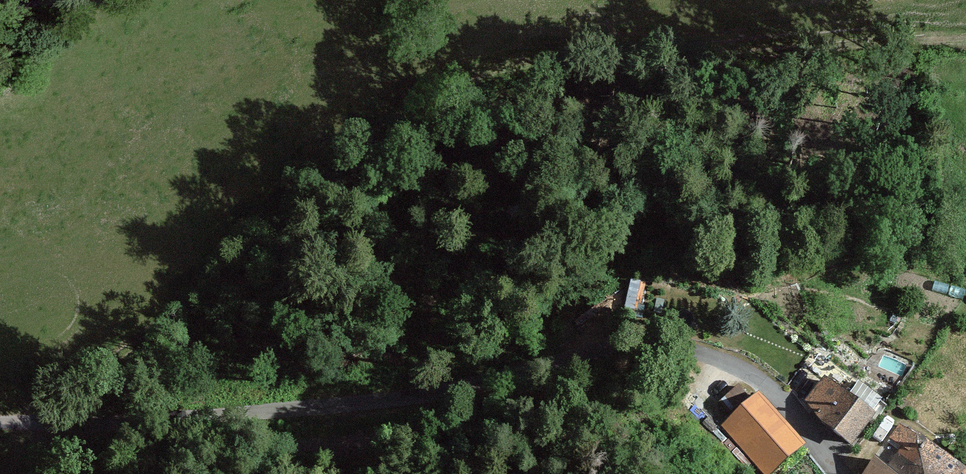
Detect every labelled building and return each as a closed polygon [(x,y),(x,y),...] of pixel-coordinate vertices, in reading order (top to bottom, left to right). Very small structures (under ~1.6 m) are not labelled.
[(824,423),(851,445),(874,417),(870,414),(881,400),(859,382),(847,396),(824,378),(808,396),(824,423)] [(799,444),(756,398),(722,429),(746,455),(750,451),(769,471),(799,444)] [(899,425),(890,438),(903,448),(888,469),(896,473),(965,473),(965,468),(916,432),(913,435),(899,425)] [(888,469),(876,460),(866,473),(896,473),(888,469)]
